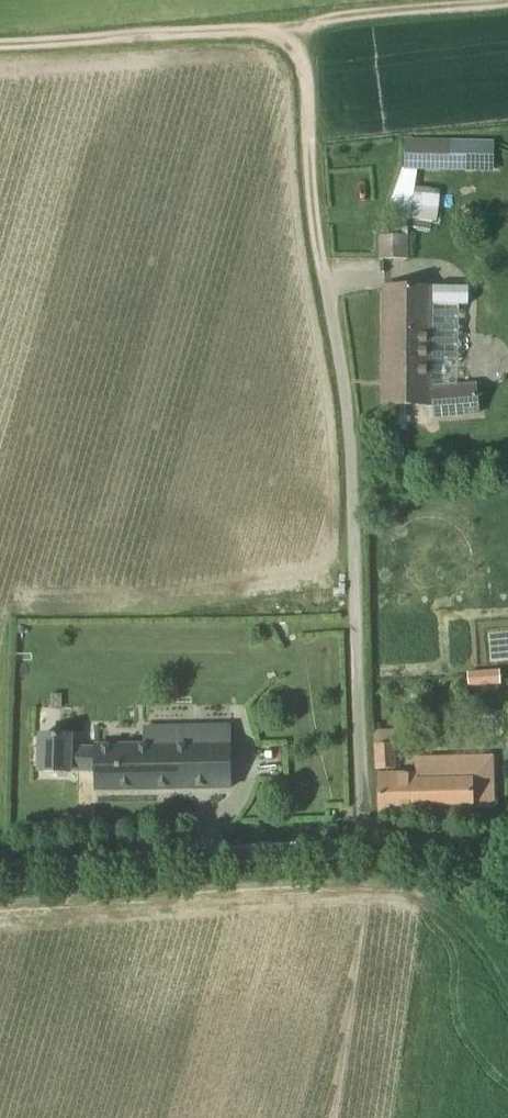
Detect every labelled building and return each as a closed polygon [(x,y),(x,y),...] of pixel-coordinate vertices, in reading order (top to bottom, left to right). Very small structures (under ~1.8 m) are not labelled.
[(406,171),(449,171),(494,173),(494,148),(494,142),(450,140),(406,140),(406,171)] [(380,260),(383,260),(409,259),(409,235),(380,235),(380,260)] [(385,406),(436,406),(438,417),(478,413),(474,386),(459,387),(459,384),(432,387),(433,303),(430,303),(430,287),(385,287),(385,406)] [(499,668),(468,670),(469,685),(500,682),(499,668)] [(474,740),(507,737),(504,711),(472,713),(474,740)] [(171,793),(230,794),(232,725),(173,726),(173,749),(139,748),(138,792),(171,793)] [(397,769),(396,751),(396,744),(419,743),(419,729),(374,731),(375,770),(397,769)] [(138,792),(139,748),(73,746),(71,737),(40,736),(39,771),(70,772),(70,771),(96,772),(96,790),(138,792)] [(471,760),(470,757),(416,758),(416,775),(379,776),(380,815),(473,813),(492,812),(489,759),(471,760)]
